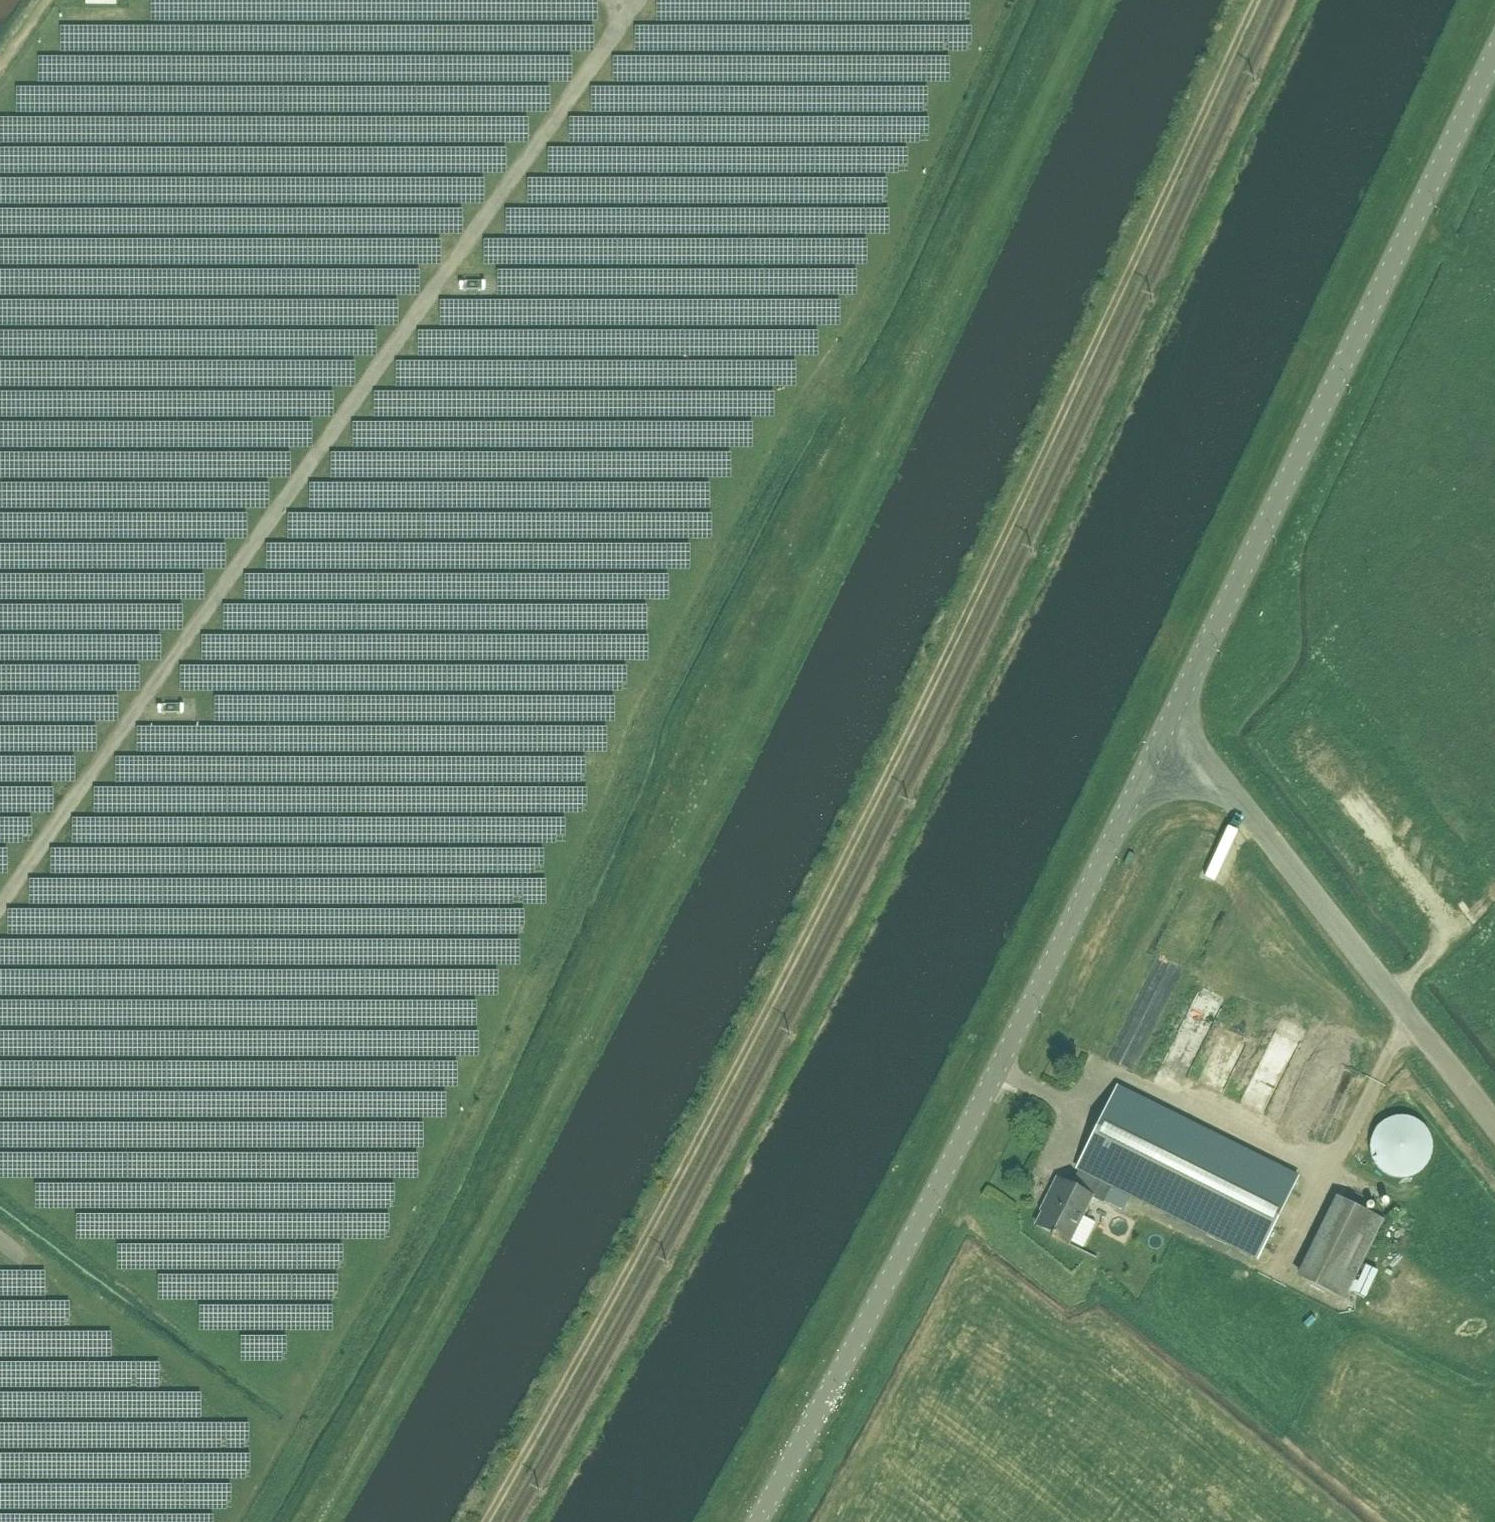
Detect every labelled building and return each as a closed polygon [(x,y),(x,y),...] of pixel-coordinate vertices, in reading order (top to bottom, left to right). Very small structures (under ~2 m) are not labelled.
[(1238,870),(1249,850),(1223,835),(1211,855),(1238,870)] [(1280,1035),(1273,1050),(1279,1053),(1284,1042),(1295,1047),(1297,1043),(1280,1035)] [(1297,1178),(1117,1088),(1076,1170),(1078,1171),(1070,1187),(1057,1180),(1045,1204),(1047,1205),(1036,1227),(1052,1235),(1051,1237),(1066,1245),(1086,1207),(1084,1206),(1089,1198),(1102,1205),(1104,1201),(1111,1188),(1130,1197),(1256,1260),(1297,1178)] [(1297,1104),(1291,1129),(1312,1135),(1319,1110),(1297,1104)] [(1381,1174),(1393,1180),(1406,1180),(1418,1174),(1426,1165),(1430,1153),(1429,1140),(1422,1129),(1412,1121),(1399,1119),(1387,1121),(1376,1129),(1370,1140),(1369,1153),(1373,1165),(1381,1174)] [(1111,1188),(1104,1201),(1123,1211),(1130,1197),(1111,1188)] [(1382,1221),(1338,1199),(1299,1279),(1343,1301),(1382,1221)]
